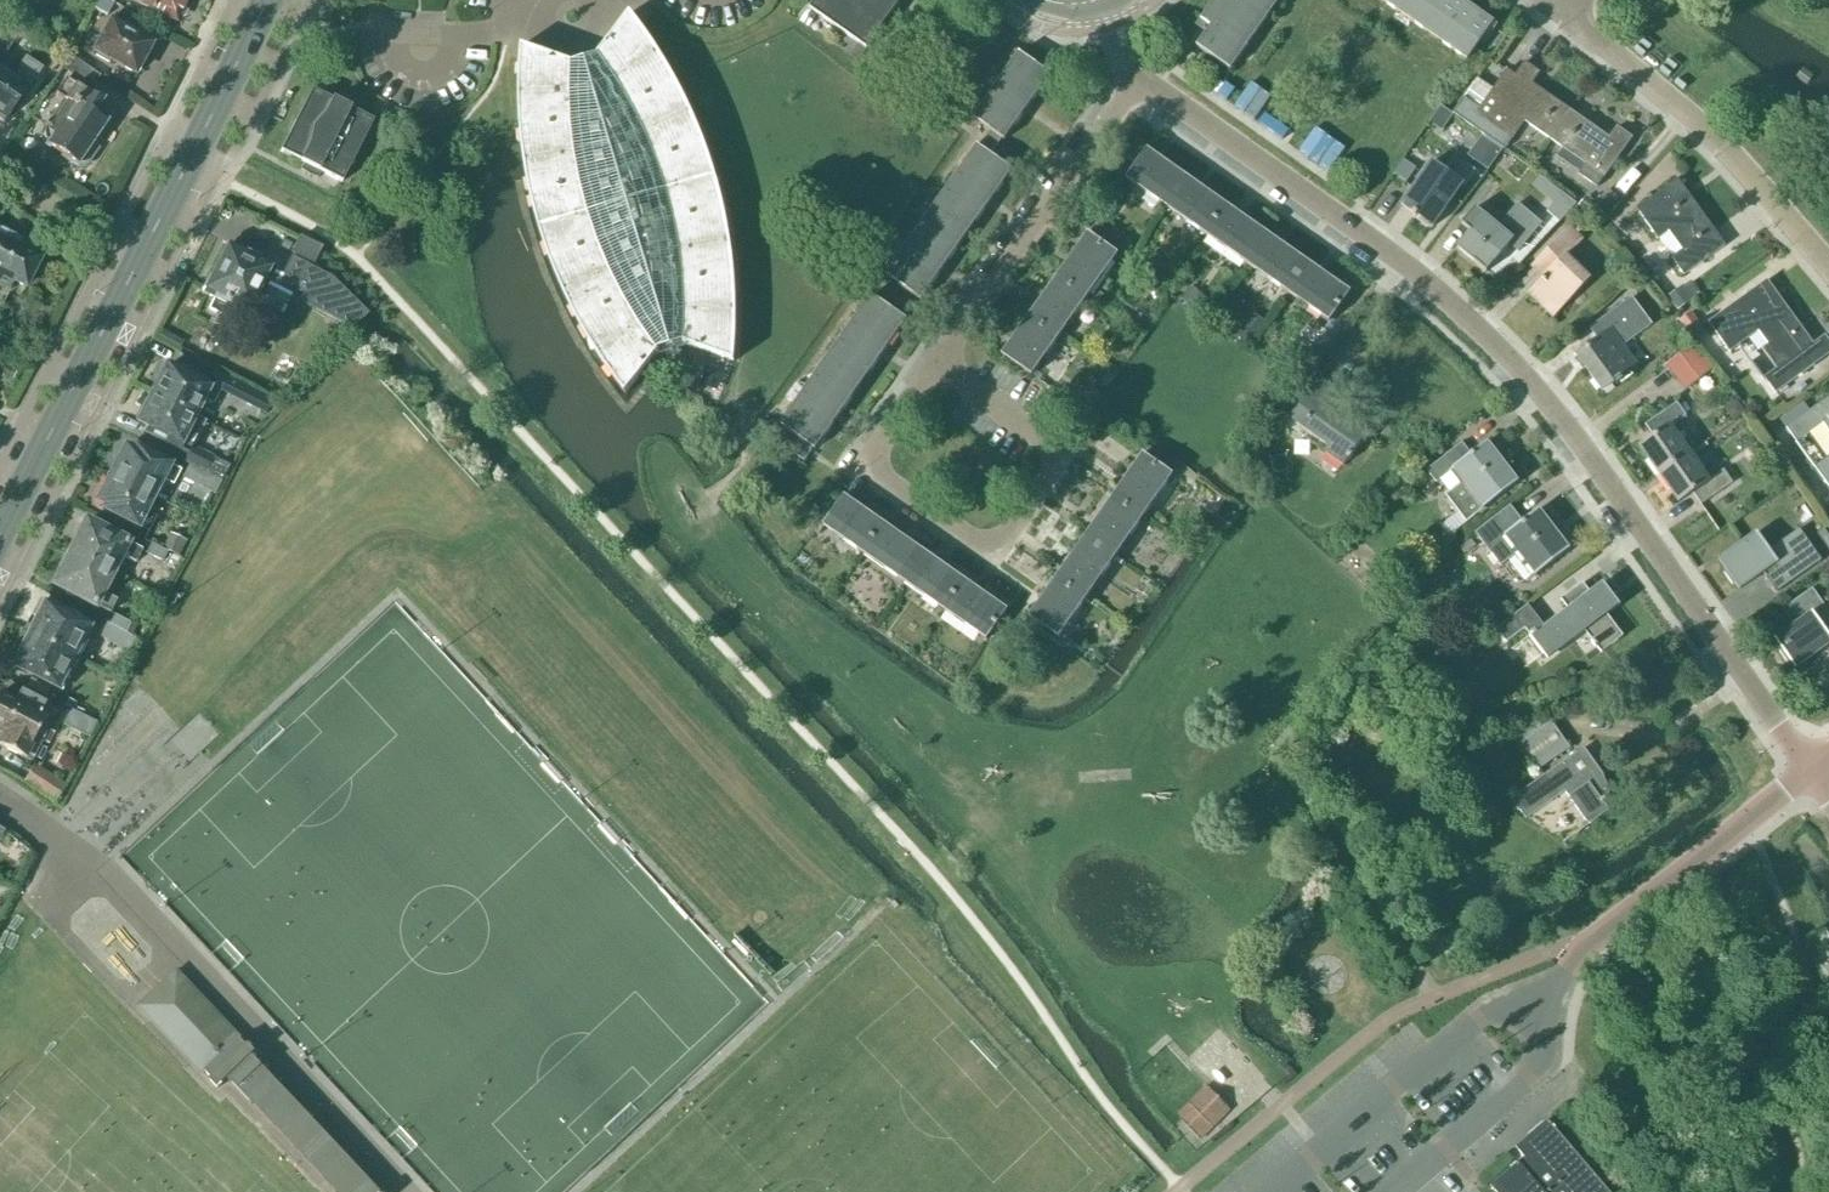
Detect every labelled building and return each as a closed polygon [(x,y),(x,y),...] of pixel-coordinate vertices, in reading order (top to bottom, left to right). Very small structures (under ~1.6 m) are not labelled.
[(140,4),(175,21),(178,17),(182,15),(184,10),(183,6),(186,0),(142,0),(140,4)] [(857,3),(854,0),(817,0),(810,10),(839,30),(857,3)] [(892,27),(897,19),(891,15),(902,0),(859,0),(857,3),(892,27)] [(1212,6),(1255,36),(1279,1),(1277,0),(1216,0),(1212,6)] [(1492,27),(1453,0),(1380,0),(1468,61),(1492,27)] [(11,8),(0,1),(0,19),(3,21),(11,8)] [(886,34),(892,27),(857,3),(839,30),(867,49),(880,30),(886,34)] [(1231,70),(1255,36),(1212,6),(1201,20),(1211,27),(1197,47),(1231,70)] [(645,32),(631,13),(598,56),(572,63),(522,46),(520,89),(522,133),(527,176),(537,218),(550,260),(567,300),(587,338),(611,374),(626,395),(658,352),(684,344),(735,362),(737,319),(735,275),(729,232),(720,189),(706,148),(689,107),(669,69),(645,32)] [(138,76),(147,58),(145,57),(151,45),(138,38),(142,31),(117,17),(97,54),(138,76)] [(19,35),(2,23),(0,27),(0,63),(19,35)] [(1006,71),(1038,93),(1051,75),(1019,53),(1006,71)] [(7,120),(28,90),(42,100),(54,81),(41,71),(43,69),(25,56),(11,77),(0,69),(0,115),(7,120)] [(92,89),(101,77),(71,57),(63,70),(92,89)] [(1551,140),(1571,111),(1532,84),(1540,73),(1525,63),(1515,76),(1507,70),(1493,90),(1478,79),(1453,115),(1469,126),(1504,151),(1505,150),(1525,122),(1551,140)] [(1026,111),(1038,93),(1006,71),(994,88),(1026,111)] [(95,148),(113,121),(118,114),(107,107),(66,79),(56,95),(65,101),(48,127),(47,125),(45,127),(47,129),(46,130),(45,132),(45,134),(45,136),(45,138),(45,139),(46,141),(47,142),(48,144),(50,145),(49,147),(77,166),(79,167),(80,167),(82,167),(83,167),(86,166),(87,164),(89,162),(89,160),(89,159),(89,158),(89,157),(89,155),(88,154),(87,153),(87,152),(85,151),(89,145),(95,148)] [(1013,128),(1026,111),(994,88),(981,106),(1013,128)] [(328,138),(347,101),(339,96),(335,103),(311,91),(296,122),(328,138)] [(328,138),(357,153),(373,122),(352,111),(355,105),(347,101),(328,138)] [(1005,141),(1013,128),(981,106),(973,119),(990,131),(987,136),(999,144),(1002,139),(1005,141)] [(1571,111),(1551,140),(1562,148),(1557,156),(1581,173),(1579,175),(1597,188),(1604,178),(1632,138),(1617,127),(1610,138),(1571,111)] [(1469,126),(1453,115),(1436,139),(1452,150),(1469,126)] [(309,175),(328,138),(296,122),(280,152),(304,165),(301,171),(309,175)] [(991,155),(999,144),(987,136),(979,147),(977,145),(972,152),(1008,177),(1013,171),(991,155)] [(342,184),(357,153),(328,138),(309,175),(317,180),(321,173),(342,184)] [(1167,208),(1188,178),(1147,149),(1126,179),(1167,208)] [(1500,187),(1519,162),(1505,150),(1504,151),(1485,176),(1500,187)] [(996,195),(1008,177),(972,152),(960,169),(996,195)] [(1454,178),(1432,162),(1402,206),(1433,228),(1463,184),(1466,186),(1475,171),(1464,163),(1454,178)] [(983,212),(996,195),(960,169),(947,187),(983,212)] [(1207,237),(1229,206),(1188,178),(1167,208),(1207,237)] [(1685,201),(1672,184),(1637,210),(1658,240),(1673,229),(1687,247),(1672,258),(1684,275),(1725,246),(1690,198),(1685,201)] [(971,230),(983,212),(947,187),(935,205),(971,230)] [(1518,252),(1542,224),(1518,204),(1499,227),(1476,208),(1462,225),(1471,232),(1457,248),(1487,273),(1510,245),(1518,252)] [(959,247),(971,230),(935,205),(923,222),(959,247)] [(1248,265),(1269,235),(1229,206),(1207,237),(1248,265)] [(946,265),(959,247),(923,222),(910,240),(946,265)] [(1553,318),(1590,279),(1567,257),(1584,239),(1570,226),(1531,267),(1544,279),(1529,294),(1553,318)] [(10,289),(14,282),(25,288),(40,260),(29,254),(33,246),(25,242),(25,243),(0,231),(0,284),(10,289)] [(1059,274),(1089,296),(1118,255),(1088,233),(1059,274)] [(1288,294),(1310,263),(1269,235),(1248,265),(1288,294)] [(313,264),(321,249),(300,238),(292,254),(313,264)] [(934,282),(946,265),(910,240),(898,257),(934,282)] [(267,287),(311,310),(314,305),(357,328),(365,312),(332,278),(291,257),(281,275),(275,271),(227,246),(212,275),(208,277),(201,290),(216,297),(209,311),(229,321),(236,308),(247,314),(255,297),(260,300),(267,287)] [(921,300),(934,282),(898,257),(885,275),(921,300)] [(1310,263),(1288,294),(1329,323),(1351,292),(1310,263)] [(1061,336),(1089,296),(1059,274),(1030,314),(1061,336)] [(1775,302),(1762,285),(1709,323),(1730,353),(1739,346),(1763,380),(1765,379),(1776,394),(1815,366),(1804,351),(1813,345),(1780,298),(1775,302)] [(860,312),(895,337),(907,320),(871,295),(860,312)] [(1603,392),(1637,367),(1622,347),(1652,325),(1632,298),(1590,329),(1598,340),(1576,356),(1603,392)] [(884,353),(895,337),(860,312),(848,328),(884,353)] [(1689,336),(1701,328),(1691,313),(1679,321),(1689,336)] [(1032,376),(1061,336),(1030,314),(1002,355),(1032,376)] [(873,369),(884,353),(848,328),(837,344),(873,369)] [(861,385),(873,369),(837,344),(826,360),(861,385)] [(1684,391),(1713,370),(1693,344),(1665,365),(1684,391)] [(850,401),(861,385),(826,360),(814,376),(850,401)] [(151,394),(195,416),(204,399),(215,405),(222,390),(233,396),(239,383),(215,371),(209,383),(178,367),(175,372),(164,366),(151,394)] [(839,417),(850,401),(814,376),(803,393),(839,417)] [(1344,466),(1365,437),(1322,406),(1335,389),(1320,378),(1291,420),(1318,439),(1318,440),(1328,448),(1325,453),(1344,466)] [(827,434),(839,417),(803,393),(792,409),(827,434)] [(186,434),(195,416),(151,394),(137,422),(148,427),(145,432),(190,454),(197,439),(186,434)] [(1787,428),(1797,442),(1828,420),(1828,421),(1828,398),(1787,428)] [(1659,475),(1689,454),(1671,427),(1686,417),(1677,404),(1645,426),(1653,438),(1640,447),(1659,475)] [(815,450),(827,434),(792,409),(780,426),(802,441),(792,454),(805,462),(813,449),(815,450)] [(1519,482),(1488,442),(1471,455),(1462,444),(1427,471),(1436,483),(1453,470),(1453,471),(1454,470),(1463,482),(1453,490),(1453,491),(1450,494),(1448,499),(1449,503),(1451,508),(1454,511),(1459,513),(1467,523),(1519,482)] [(109,474),(152,496),(160,479),(171,485),(179,471),(133,447),(131,451),(123,447),(109,474)] [(1114,495),(1145,516),(1173,475),(1143,454),(1114,495)] [(1689,454),(1659,475),(1679,503),(1692,494),(1701,505),(1732,483),(1723,470),(1708,481),(1689,454)] [(199,484),(204,474),(189,467),(184,476),(199,484)] [(1821,475),(1828,487),(1828,469),(1821,475)] [(143,512),(152,496),(109,474),(96,501),(103,504),(101,508),(147,532),(154,518),(143,512)] [(1116,557),(1145,516),(1114,495),(1086,535),(1116,557)] [(865,555),(886,525),(845,496),(823,526),(865,555)] [(1570,550),(1540,509),(1523,522),(1514,511),(1478,538),(1488,550),(1500,567),(1517,553),(1535,577),(1570,550)] [(68,553),(111,575),(121,556),(135,564),(142,551),(86,522),(81,533),(78,535),(68,553)] [(905,583),(926,553),(886,525),(865,555),(905,583)] [(1775,559),(1757,533),(1719,560),(1726,571),(1724,573),(1732,585),(1735,583),(1740,590),(1777,564),(1785,575),(1811,558),(1799,542),(1775,559)] [(1366,553),(1373,552),(1381,545),(1380,538),(1376,534),(1369,534),(1362,542),(1362,548),(1366,553)] [(162,551),(167,553),(177,558),(184,543),(170,535),(162,550),(162,551)] [(1088,597),(1116,557),(1086,535),(1057,576),(1088,597)] [(162,551),(162,550),(151,545),(146,553),(162,562),(167,553),(162,551)] [(102,593),(111,575),(68,553),(59,571),(60,575),(54,585),(110,614),(117,601),(102,593)] [(946,612),(967,581),(926,553),(905,583),(946,612)] [(1059,638),(1088,597),(1057,576),(1029,617),(1059,638)] [(967,581),(946,612),(987,641),(1008,610),(967,581)] [(1603,584),(1591,594),(1583,584),(1561,600),(1569,611),(1545,628),(1528,605),(1496,629),(1506,643),(1525,629),(1548,660),(1585,632),(1601,653),(1623,637),(1607,615),(1619,606),(1603,584)] [(1824,606),(1812,589),(1782,610),(1794,626),(1774,640),(1782,650),(1779,652),(1788,664),(1790,662),(1795,670),(1828,646),(1828,613),(1824,606)] [(23,633),(71,658),(79,643),(84,646),(92,632),(43,607),(36,621),(31,618),(23,633)] [(131,636),(132,636),(136,627),(115,616),(110,624),(110,625),(131,636)] [(110,625),(110,624),(106,623),(98,636),(129,652),(136,638),(132,636),(131,636),(110,625)] [(63,674),(71,658),(23,633),(15,648),(20,651),(13,665),(61,690),(68,677),(63,674)] [(0,696),(0,732),(5,735),(0,744),(0,748),(31,764),(52,724),(51,723),(57,713),(43,706),(43,705),(21,694),(15,704),(0,696)] [(89,738),(96,723),(70,711),(63,725),(89,738)] [(1538,771),(1570,749),(1551,721),(1518,743),(1538,771)] [(1611,799),(1603,775),(1584,748),(1512,799),(1526,820),(1565,793),(1588,826),(1609,812),(1604,804),(1611,799)] [(54,803),(66,786),(34,765),(22,782),(54,803)] [(177,972),(139,1007),(203,1076),(206,1074),(212,1080),(210,1081),(217,1089),(227,1080),(231,1084),(232,1083),(249,1102),(250,1101),(336,1191),(380,1191),(252,1056),(256,1053),(249,1046),(247,1047),(177,972)] [(1202,1141),(1231,1111),(1207,1086),(1177,1116),(1202,1141)] [(1548,1121),(1515,1148),(1524,1158),(1490,1187),(1495,1191),(1608,1191),(1548,1121)]
